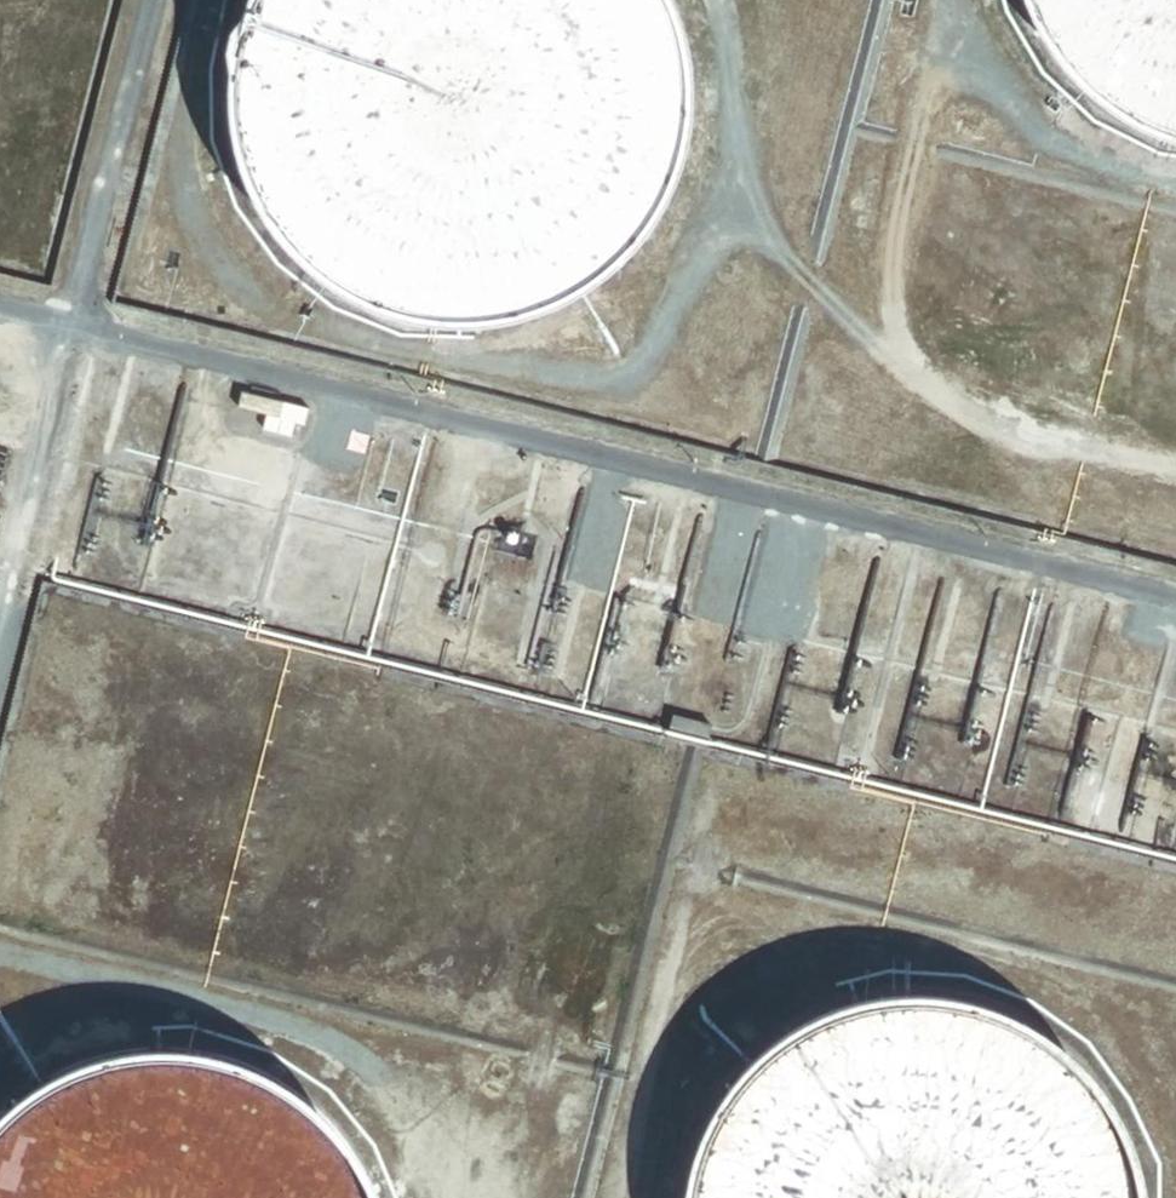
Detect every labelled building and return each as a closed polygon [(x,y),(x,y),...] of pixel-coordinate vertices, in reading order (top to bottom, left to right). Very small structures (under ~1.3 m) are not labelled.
[(249,1),(241,23),(235,46),(231,66),(230,90),(230,110),(233,130),(238,153),(244,173),(253,195),(265,216),(276,232),(292,251),(309,267),(325,280),(345,293),(366,304),(389,312),(408,318),(432,322),(456,323),(476,323),(499,320),(519,315),(538,309),(560,300),(578,290),(598,277),(616,261),(633,244),(645,228),(658,208),(667,190),(676,168),(683,145),(687,121),(689,101),(688,77),(685,53),(681,34),(673,11),(668,0),(250,0),(249,1)] [(1030,2),(1038,20),(1050,42),(1062,58),(1078,77),(1095,93),(1111,106),(1131,119),(1150,128),(1172,137),(1175,138),(1175,0),(1030,0),(1030,2)] [(283,403),(240,394),(237,409),(279,419),(283,403)] [(717,730),(678,719),(673,736),(713,746),(717,730)] [(1069,1050),(1066,1047),(1046,1032),(1025,1020),(1003,1010),(984,1003),(960,997),(940,994),(916,993),(895,994),(871,998),(847,1004),(828,1010),(806,1021),(785,1033),(769,1046),(754,1059),(737,1077),(723,1097),(712,1114),(701,1136),(693,1159),(688,1179),(685,1197),(1148,1197),(1147,1188),(1142,1165),(1135,1145),(1126,1123),(1116,1105),(1102,1085),(1086,1066),(1069,1050)] [(315,1109),(312,1107),(296,1094),(275,1082),(257,1073),(235,1064),(216,1058),(192,1054),(168,1052),(144,1053),(120,1056),(100,1061),(78,1069),(59,1077),(42,1087),(22,1101),(7,1114),(0,1121),(0,1197),(377,1197),(370,1182),(358,1161),(347,1144),(332,1126),(315,1109)]
